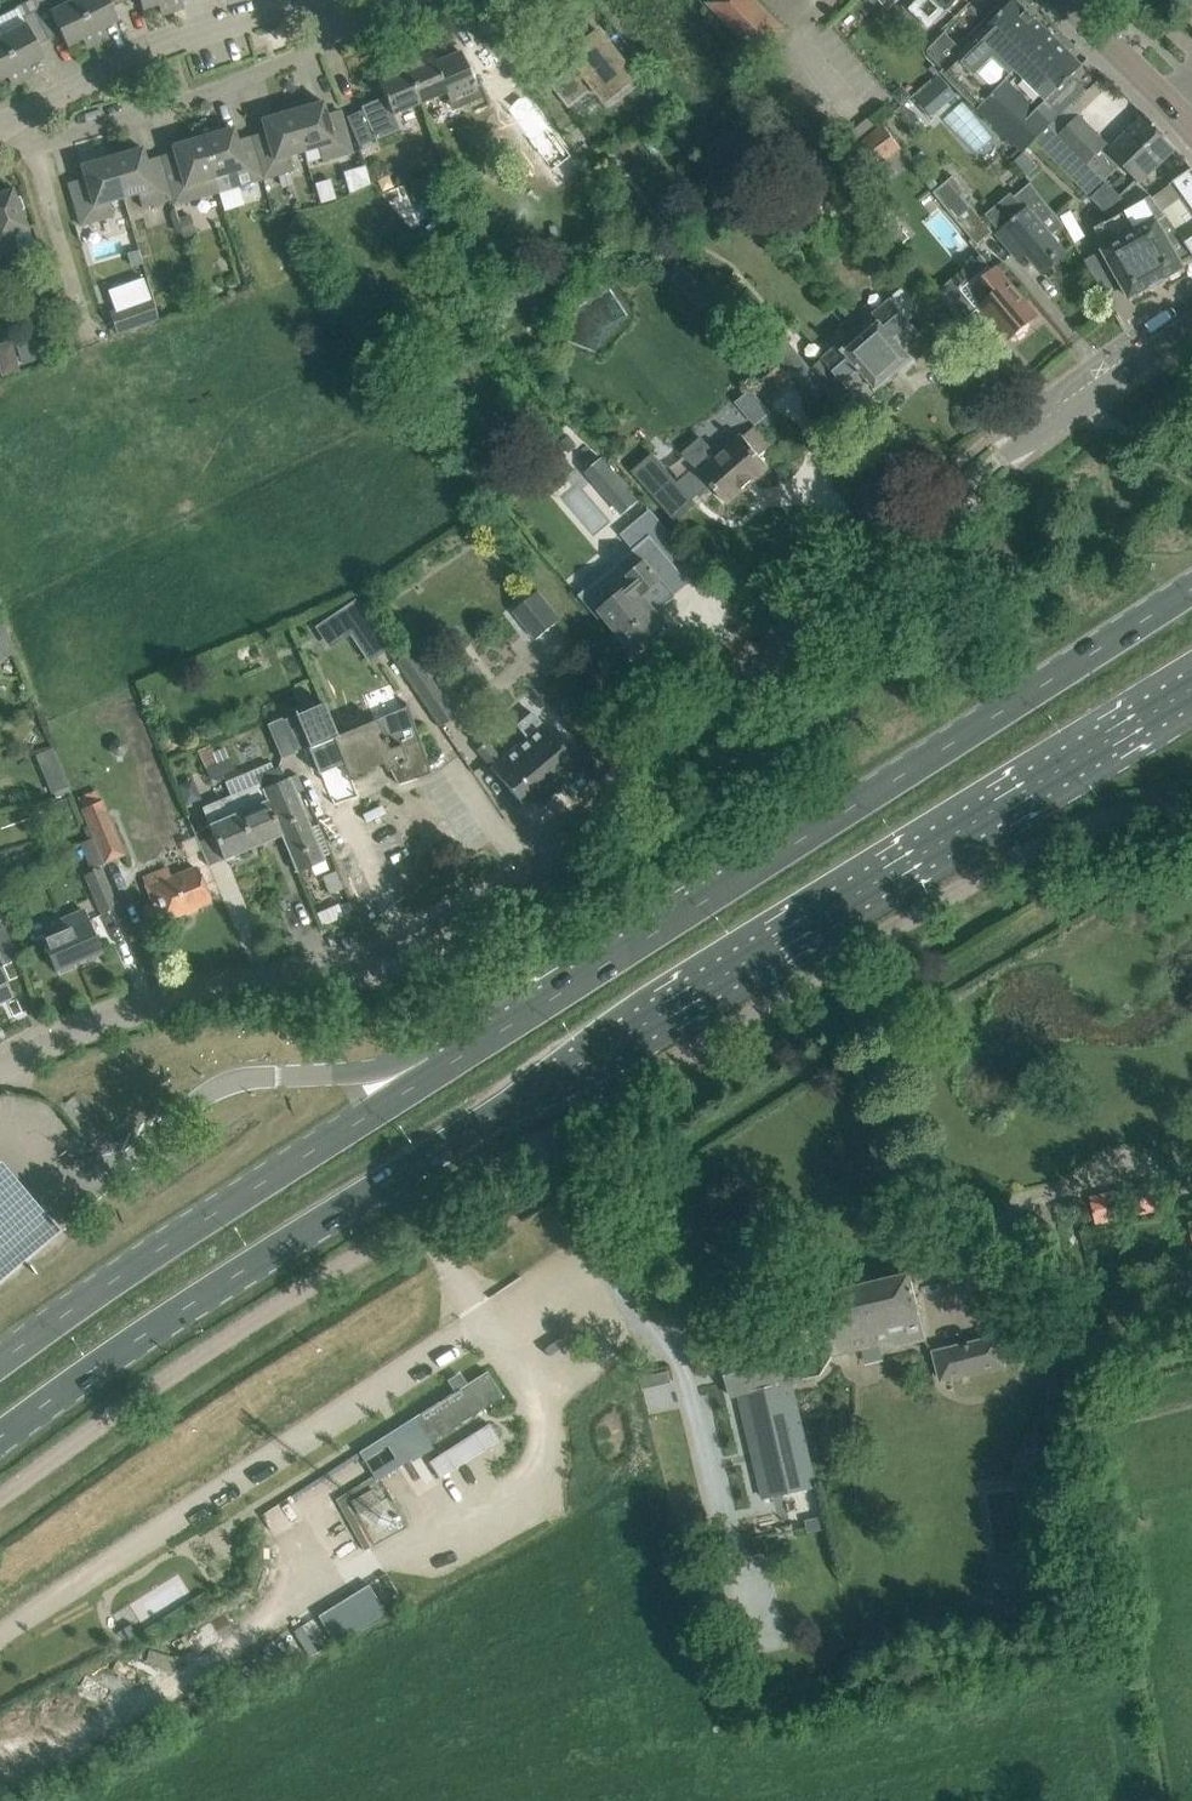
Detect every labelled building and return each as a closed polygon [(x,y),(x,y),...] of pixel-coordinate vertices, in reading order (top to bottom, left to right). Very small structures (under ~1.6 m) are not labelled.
[(0,36),(21,77),(32,72),(29,65),(43,58),(37,45),(49,39),(29,0),(17,6),(18,7),(0,16),(0,36)] [(49,39),(60,33),(67,46),(82,38),(85,45),(96,40),(76,0),(66,0),(50,8),(45,0),(29,0),(49,39)] [(125,0),(76,0),(96,40),(107,34),(103,27),(118,20),(111,7),(126,1),(125,0)] [(142,9),(158,4),(160,12),(172,8),(169,0),(139,0),(142,9)] [(172,8),(183,5),(182,0),(169,0),(172,8)] [(758,52),(781,30),(752,0),(712,0),(710,2),(758,52)] [(910,8),(929,27),(948,9),(949,10),(959,0),(918,0),(910,8)] [(941,72),(977,106),(1025,151),(1032,145),(1031,144),(1035,140),(1049,126),(1069,106),(1087,89),(1073,75),(1082,65),(1017,0),(1013,0),(1011,1),(1010,0),(1005,0),(990,15),(970,35),(973,39),(941,72)] [(607,101),(636,78),(600,30),(570,54),(577,63),(551,84),(569,108),(596,87),(607,101)] [(21,77),(0,36),(0,79),(7,76),(11,83),(21,77)] [(430,52),(404,63),(422,102),(446,92),(454,110),(481,98),(461,51),(442,59),(443,61),(436,64),(430,52)] [(422,102),(404,63),(375,75),(384,96),(361,106),(362,109),(346,116),(359,146),(375,139),(400,129),(393,114),(422,102)] [(499,76),(514,101),(526,94),(511,69),(499,76)] [(939,75),(914,98),(920,103),(918,105),(929,118),(931,116),(932,117),(956,95),(939,75)] [(322,101),(292,110),(304,151),(318,147),(323,162),(353,153),(347,132),(333,136),(322,101)] [(265,131),(251,136),(263,179),(293,170),(289,155),(304,151),(292,110),(261,119),(265,131)] [(1059,135),(1105,180),(1122,163),(1141,182),(1177,148),(1145,114),(1111,147),(1079,115),(1059,135)] [(883,126),(854,150),(872,172),(901,149),(883,126)] [(1059,135),(1049,126),(1035,140),(1094,198),(1107,183),(1105,180),(1059,135)] [(233,127),(202,136),(215,177),(229,173),(233,188),(263,179),(251,136),(237,140),(233,127)] [(175,158),(162,161),(161,162),(174,205),(220,192),(215,177),(202,136),(172,145),(175,158)] [(142,147),(111,156),(123,198),(137,193),(142,208),(171,199),(173,205),(174,205),(161,162),(162,161),(160,155),(146,160),(142,147)] [(123,198),(111,156),(80,165),(91,201),(75,206),(80,225),(112,216),(108,202),(123,198)] [(1163,211),(1179,233),(1181,236),(1182,235),(1191,251),(1191,166),(1189,163),(1189,162),(1188,161),(1168,175),(1173,181),(1184,197),(1163,211)] [(348,179),(352,191),(370,186),(366,174),(348,179)] [(934,193),(980,244),(994,231),(961,194),(966,189),(953,175),(934,193)] [(331,178),(315,183),(321,203),(337,199),(331,178)] [(1012,192),(984,215),(1021,258),(1028,252),(1044,271),(1065,254),(1051,236),(1066,224),(1043,196),(1032,181),(1015,195),(1012,192)] [(1158,215),(1147,198),(1130,207),(1107,183),(1094,198),(1113,216),(1094,227),(1105,247),(1122,282),(1131,298),(1152,286),(1152,287),(1153,287),(1164,281),(1164,280),(1163,279),(1186,267),(1158,215)] [(13,234),(27,228),(20,209),(24,208),(19,196),(15,198),(12,188),(0,193),(0,256),(18,248),(13,234)] [(175,230),(176,232),(177,232),(179,233),(180,233),(182,233),(174,207),(172,209),(170,213),(174,229),(175,230)] [(178,217),(184,237),(195,234),(189,214),(178,217)] [(139,250),(127,254),(131,267),(143,264),(139,250)] [(927,283),(913,265),(902,274),(917,291),(927,283)] [(982,305),(1003,331),(1009,338),(1012,335),(1017,336),(1024,330),(1024,325),(1036,316),(996,268),(980,282),(970,290),(982,305)] [(685,270),(672,282),(701,313),(713,301),(685,270)] [(143,277),(107,290),(115,310),(109,312),(117,333),(139,325),(158,318),(150,298),(143,277)] [(977,310),(962,290),(964,288),(961,284),(944,298),(963,321),(977,310)] [(783,333),(770,345),(814,400),(827,389),(843,407),(871,382),(877,390),(914,358),(907,350),(923,337),(909,321),(915,315),(906,304),(899,310),(890,298),(872,314),(876,319),(842,349),(837,344),(823,356),(824,357),(811,368),(783,333)] [(665,319),(657,308),(647,315),(655,326),(665,319)] [(19,358),(34,353),(29,337),(14,343),(19,358)] [(18,371),(15,359),(0,363),(0,375),(18,371)] [(753,386),(767,404),(782,392),(784,393),(795,384),(779,365),(753,386)] [(653,454),(632,473),(672,520),(694,501),(692,500),(699,494),(701,495),(712,485),(727,502),(769,465),(760,455),(772,445),(760,432),(755,426),(719,457),(702,437),(680,456),(692,470),(678,482),(653,454)] [(638,504),(601,460),(587,471),(624,515),(638,504)] [(601,613),(631,649),(667,619),(659,610),(676,595),(674,593),(687,582),(673,565),(675,563),(650,534),(649,535),(651,538),(620,564),(628,575),(635,584),(613,602),(594,580),(593,581),(595,584),(582,595),(580,592),(578,593),(599,619),(601,618),(599,615),(601,613)] [(513,611),(537,640),(562,619),(539,590),(513,611)] [(354,602),(336,615),(367,661),(385,648),(354,602)] [(1,623),(0,624),(0,658),(14,652),(1,623)] [(398,662),(441,725),(455,715),(412,652),(398,662)] [(344,765),(349,777),(382,763),(386,771),(390,769),(398,784),(430,773),(407,706),(336,735),(322,700),(294,713),(321,775),(344,765)] [(490,765),(489,765),(522,804),(572,762),(540,724),(540,725),(530,713),(516,725),(525,736),(500,758),(485,741),(476,749),(490,765)] [(267,723),(282,758),(296,753),(282,718),(267,723)] [(116,755),(123,755),(128,750),(127,742),(122,738),(115,738),(110,744),(111,751),(116,755)] [(53,749),(35,757),(51,795),(54,794),(69,787),(53,749)] [(221,774),(234,768),(229,758),(216,764),(221,774)] [(221,774),(216,764),(205,769),(210,779),(221,774)] [(256,776),(259,783),(261,789),(284,779),(279,767),(256,776)] [(304,789),(297,773),(290,776),(284,779),(261,789),(266,799),(282,835),(281,835),(296,872),(325,860),(297,792),(304,789)] [(251,847),(281,835),(282,835),(266,799),(261,789),(259,783),(229,795),(251,847)] [(123,853),(101,800),(96,789),(78,797),(105,861),(123,853)] [(223,859),(251,847),(229,795),(202,807),(209,823),(208,824),(223,859)] [(84,875),(101,914),(118,906),(101,867),(84,875)] [(153,902),(143,907),(150,924),(163,918),(163,920),(210,901),(196,868),(166,880),(162,871),(144,879),(153,902)] [(75,962),(101,950),(83,908),(53,921),(58,933),(43,939),(56,970),(58,970),(60,974),(77,967),(75,962)] [(14,955),(0,924),(0,961),(14,955)] [(10,996),(0,973),(0,1001),(10,996)] [(0,1175),(0,1285),(55,1238),(0,1175)] [(1090,1196),(1097,1224),(1173,1207),(1167,1179),(1090,1196)] [(819,1294),(834,1355),(895,1340),(896,1346),(910,1343),(909,1337),(925,1333),(910,1272),(819,1294)] [(816,1485),(792,1381),(804,1379),(794,1336),(722,1352),(731,1395),(740,1393),(764,1497),(816,1485)] [(1005,1364),(998,1337),(936,1352),(942,1378),(983,1369),(986,1381),(981,1382),(991,1426),(1018,1420),(1008,1376),(1000,1377),(997,1366),(1005,1364)] [(358,1452),(375,1477),(503,1396),(487,1371),(358,1452)] [(489,1423),(430,1461),(440,1477),(499,1439),(489,1423)] [(294,1497),(305,1515),(345,1489),(334,1471),(294,1497)] [(351,1500),(358,1512),(380,1500),(373,1488),(351,1500)] [(822,1515),(806,1519),(809,1531),(825,1527),(822,1515)] [(385,1612),(368,1584),(317,1615),(335,1643),(385,1612)]
